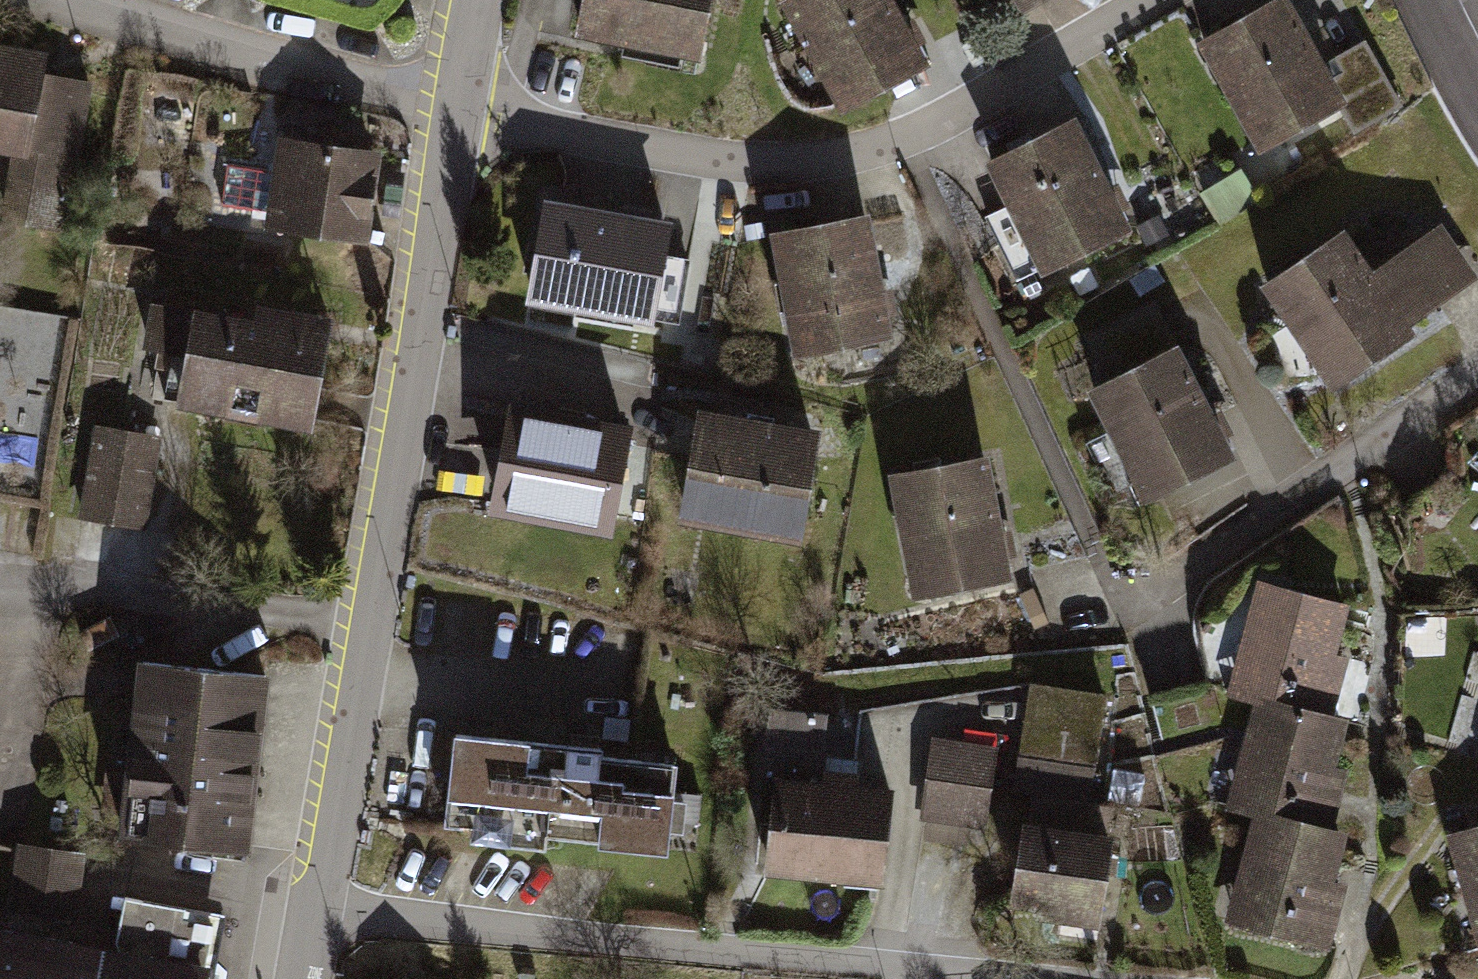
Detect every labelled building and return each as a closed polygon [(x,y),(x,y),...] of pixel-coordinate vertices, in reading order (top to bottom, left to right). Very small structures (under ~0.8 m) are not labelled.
[(584,32),(698,57),(710,0),(591,0),(584,32)] [(782,7),(830,101),(914,58),(884,0),(797,0),(782,7)] [(1030,15),(1055,0),(1022,0),(1030,15)] [(1283,7),(1203,54),(1260,151),(1340,104),(1283,7)] [(0,65),(0,159),(20,162),(9,228),(61,236),(87,80),(0,65)] [(1073,126),(991,167),(1041,268),(1124,227),(1073,126)] [(383,151),(276,135),(269,183),(229,177),(222,223),(368,245),(383,151)] [(661,228),(549,207),(530,306),(642,327),(661,228)] [(861,218),(770,237),(795,354),(886,335),(861,218)] [(1270,288),(1333,387),(1477,296),(1477,273),(1443,218),(1360,270),(1342,242),(1270,288)] [(325,328),(185,310),(172,408),(313,426),(325,328)] [(1175,348),(1098,391),(1159,500),(1236,457),(1175,348)] [(630,422),(515,401),(497,498),(613,519),(630,422)] [(815,436),(696,419),(682,516),(801,533),(815,436)] [(159,445),(98,435),(84,521),(145,530),(159,445)] [(989,459),(889,482),(915,594),(1014,571),(989,459)] [(1345,612),(1255,592),(1233,691),(1250,695),(1341,713),(1351,665),(1334,661),(1345,612)] [(236,852),(257,678),(137,663),(116,838),(236,852)] [(1111,705),(1044,693),(1032,760),(1099,772),(1111,705)] [(1341,713),(1250,695),(1224,820),(1249,825),(1340,844),(1349,799),(1324,793),(1341,713)] [(824,723),(772,717),(768,751),(820,757),(824,723)] [(664,759),(449,739),(440,827),(617,844),(656,848),(664,759)] [(992,746),(939,739),(928,821),(981,828),(992,746)] [(815,783),(770,779),(761,866),(876,878),(885,792),(855,789),(857,767),(817,763),(815,783)] [(1340,844),(1249,825),(1226,936),(1329,958),(1343,893),(1330,890),(1340,844)] [(1103,840),(1019,826),(1007,900),(1091,914),(1103,840)] [(1445,836),(1477,948),(1477,826),(1445,836)] [(81,920),(90,862),(25,852),(16,911),(81,920)] [(121,899),(109,961),(207,978),(208,978),(220,917),(121,899)] [(0,941),(0,978),(207,978),(109,961),(0,941)]
